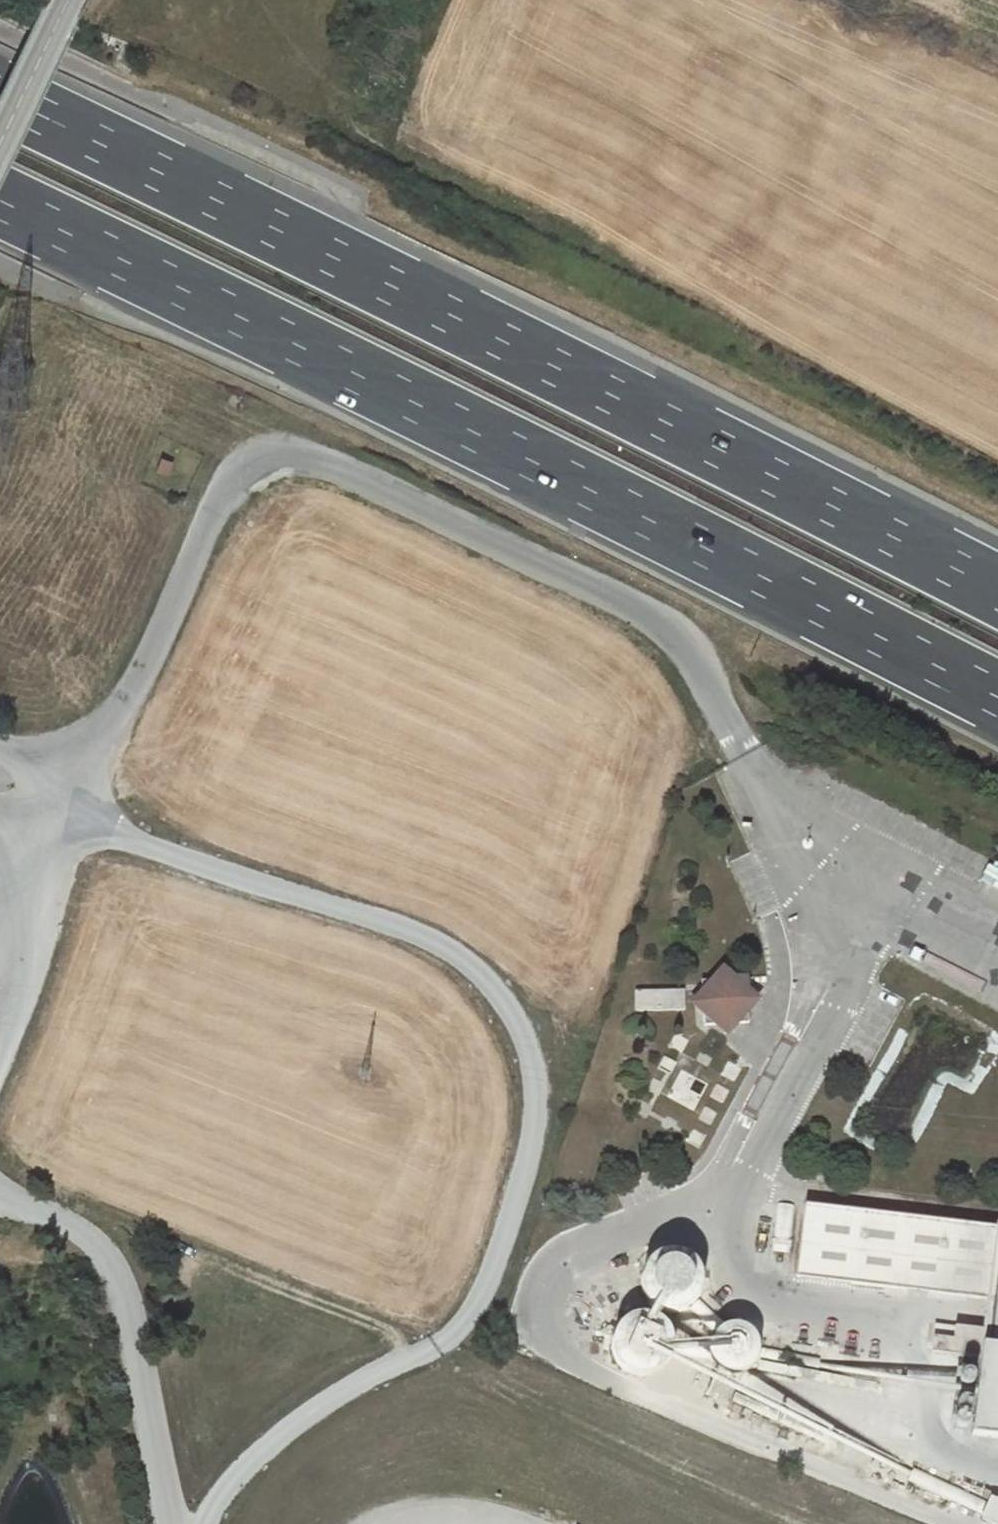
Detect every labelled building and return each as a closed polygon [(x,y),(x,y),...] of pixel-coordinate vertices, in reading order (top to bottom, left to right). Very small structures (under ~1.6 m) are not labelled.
[(166,474),(169,465),(159,461),(156,469),(166,474)] [(703,995),(694,1004),(704,1012),(718,1025),(727,1033),(735,1024),(747,1010),(757,1000),(750,994),(731,977),(723,970),(714,981),(703,995)] [(731,977),(750,994),(749,982),(748,976),(731,977)] [(702,981),(703,995),(714,981),(702,981)] [(747,1010),(735,1024),(743,1024),(748,1023),(747,1010)] [(704,1025),(718,1025),(704,1012),(704,1021),(704,1025)] [(796,1206),(778,1204),(771,1252),(790,1254),(796,1206)] [(805,1205),(796,1277),(987,1300),(983,1330),(955,1326),(952,1339),(934,1336),(931,1353),(980,1358),(971,1437),(997,1440),(997,1224),(996,1224),(805,1205)] [(676,1252),(672,1252),(670,1252),(666,1253),(658,1256),(654,1258),(648,1264),(646,1268),(643,1276),(643,1283),(643,1288),(645,1294),(648,1299),(651,1302),(661,1309),(669,1311),(671,1312),(678,1311),(685,1309),(692,1304),(698,1298),(701,1290),(703,1282),(702,1276),(701,1272),(696,1262),(691,1258),(684,1254),(676,1252)] [(654,1318),(646,1316),(638,1316),(630,1319),(623,1323),(616,1331),(613,1339),(613,1344),(614,1353),(617,1361),(619,1365),(624,1369),(631,1373),(643,1375),(651,1374),(659,1370),(665,1365),(670,1358),(672,1348),(672,1342),(670,1335),(664,1325),(654,1318)] [(936,1324),(934,1336),(952,1339),(955,1326),(936,1324)] [(758,1355),(759,1351),(756,1342),(752,1335),(747,1331),(738,1327),(731,1327),(722,1329),(713,1336),(709,1344),(708,1353),(708,1357),(710,1363),(718,1372),(725,1376),(730,1377),(740,1376),(750,1371),(753,1368),(754,1366),(757,1361),(758,1359),(758,1355)] [(820,1359),(759,1351),(758,1355),(758,1359),(757,1361),(754,1366),(818,1373),(820,1359)] [(987,1504),(913,1469),(908,1480),(982,1515),(987,1504)] [(990,1497),(987,1504),(982,1515),(980,1520),(989,1523),(997,1523),(997,1501),(990,1497)]
